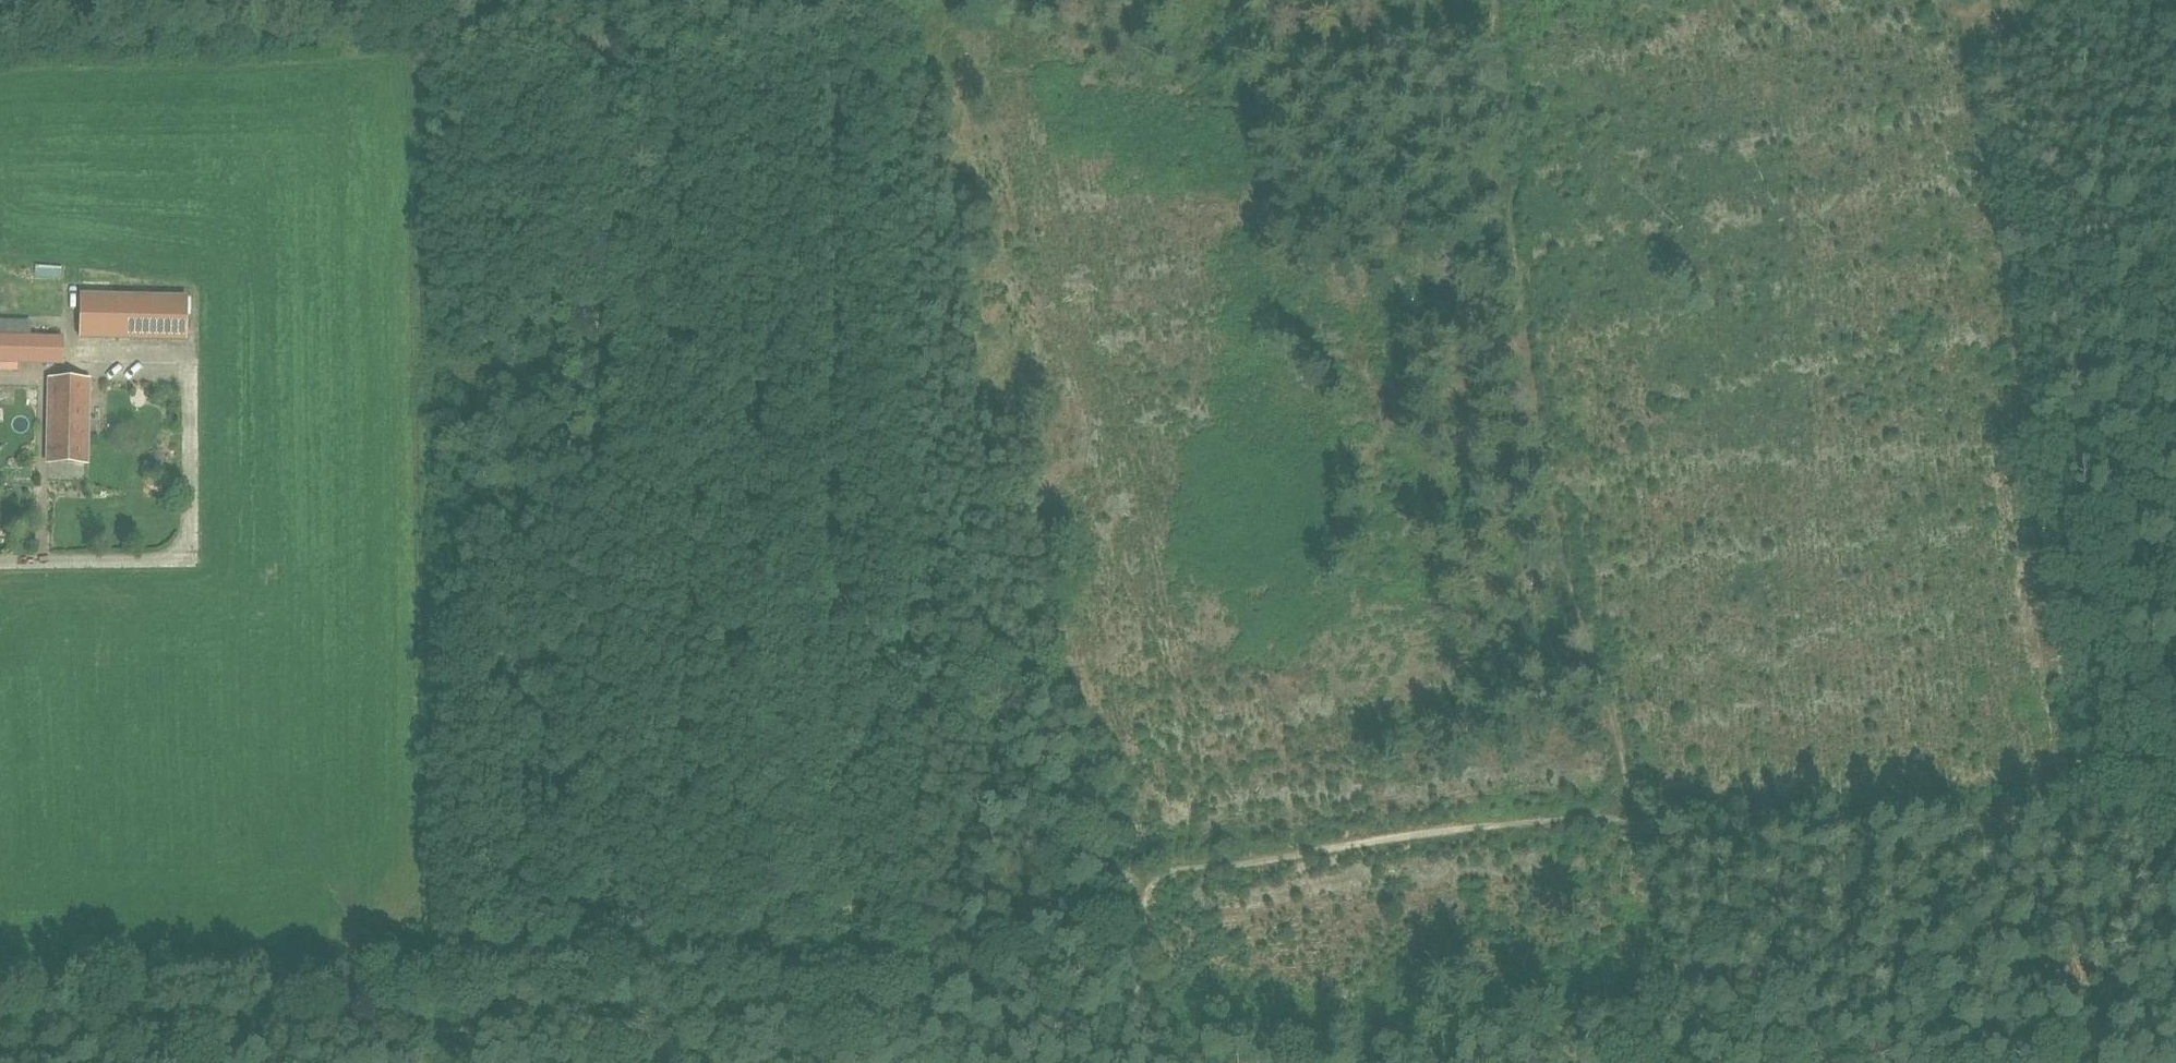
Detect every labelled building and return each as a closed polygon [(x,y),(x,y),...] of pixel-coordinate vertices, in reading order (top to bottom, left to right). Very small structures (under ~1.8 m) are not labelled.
[(186,295),(79,293),(78,338),(185,341),(186,295)] [(0,336),(0,362),(62,363),(62,337),(0,336)] [(84,463),(86,383),(50,382),(48,462),(84,463)]
